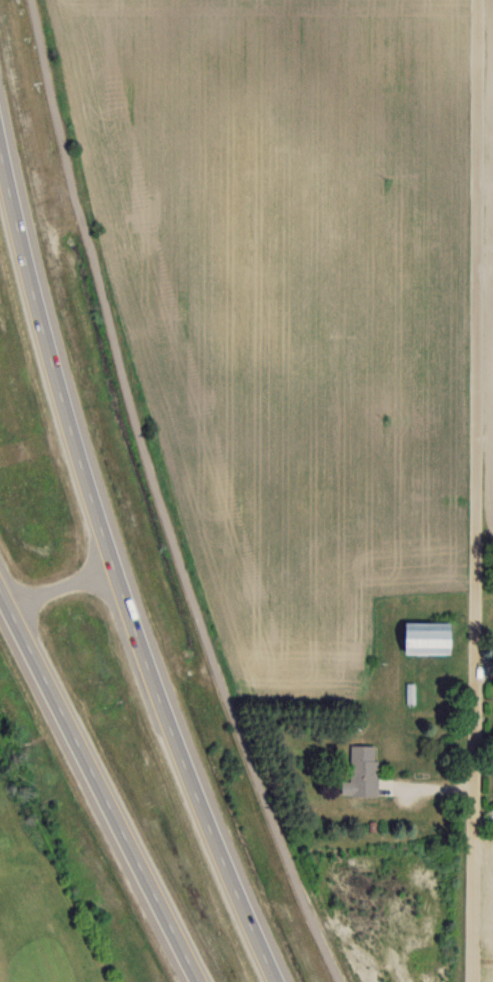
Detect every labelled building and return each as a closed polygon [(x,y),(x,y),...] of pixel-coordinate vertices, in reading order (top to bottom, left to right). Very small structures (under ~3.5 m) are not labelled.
[(447,654),(447,623),(400,623),(400,654),(447,654)] [(376,797),(376,746),(348,745),(348,797),(376,797)]
